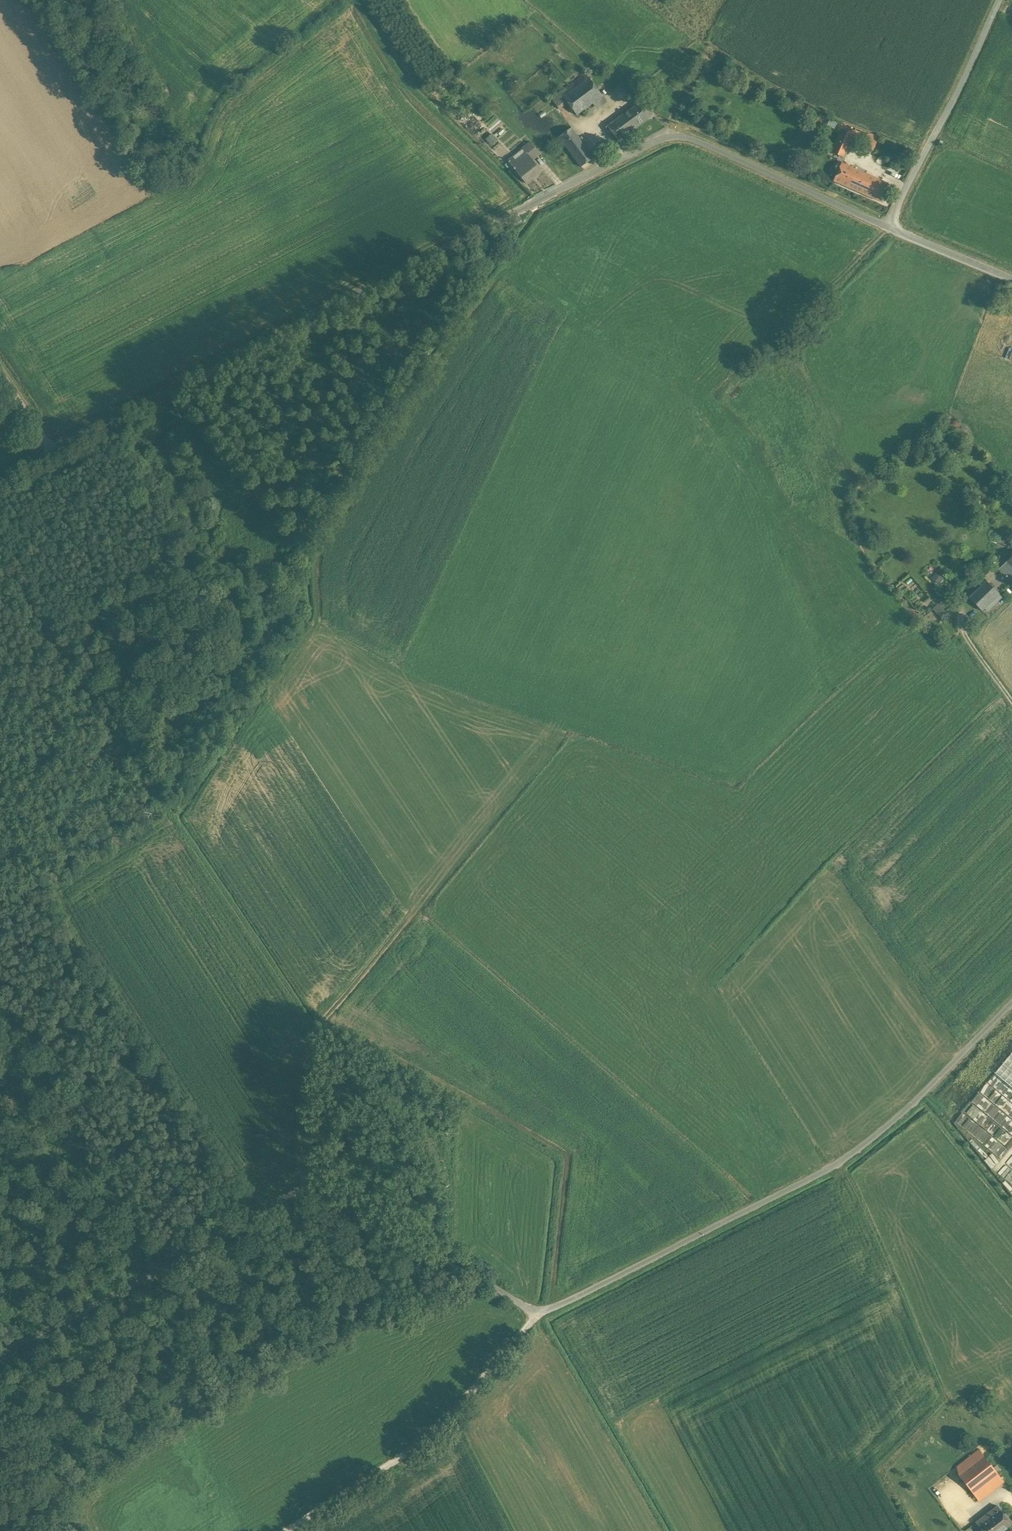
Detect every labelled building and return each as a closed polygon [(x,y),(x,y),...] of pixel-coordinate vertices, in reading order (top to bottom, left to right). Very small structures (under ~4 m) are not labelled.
[(584,72),(559,91),(563,98),(589,79),(584,72)] [(589,79),(563,98),(567,103),(577,115),(595,102),(602,96),(589,79)] [(563,98),(559,91),(550,97),(559,109),(567,103),(563,98)] [(602,96),(595,102),(599,108),(607,102),(602,96)] [(639,103),(608,126),(619,140),(650,118),(639,103)] [(486,128),(477,120),(470,126),(474,129),(471,131),(477,137),(486,128)] [(587,148),(572,128),(559,137),(574,158),(587,148)] [(841,130),(828,158),(841,163),(842,163),(853,135),(841,130)] [(879,137),(867,133),(862,146),(873,150),(879,137)] [(531,143),(523,149),(527,155),(528,154),(532,160),(540,154),(531,143)] [(587,148),(574,158),(581,167),(594,158),(587,148)] [(527,155),(523,149),(513,157),(517,162),(527,155)] [(532,160),(528,154),(527,155),(517,162),(513,157),(508,161),(526,184),(542,171),(532,160)] [(870,176),(842,163),(841,163),(834,181),(862,194),(870,176)] [(889,184),(870,176),(862,194),(881,202),(889,184)] [(1007,561),(1008,562),(999,570),(1011,583),(1011,582),(1011,556),(1007,561)] [(938,570),(932,577),(939,583),(945,575),(938,570)] [(986,581),(969,598),(982,611),(999,594),(986,581)] [(945,612),(938,605),(933,609),(940,617),(945,612)] [(994,1074),(1011,1088),(1011,1053),(994,1074)] [(994,1074),(952,1125),(1002,1165),(993,1176),(1011,1192),(1011,1088),(994,1074)] [(979,1449),(957,1467),(958,1474),(983,1455),(979,1449)] [(958,1474),(978,1500),(1003,1481),(983,1455),(958,1474)] [(975,1522),(982,1530),(1002,1530),(1011,1524),(997,1505),(975,1522)]
